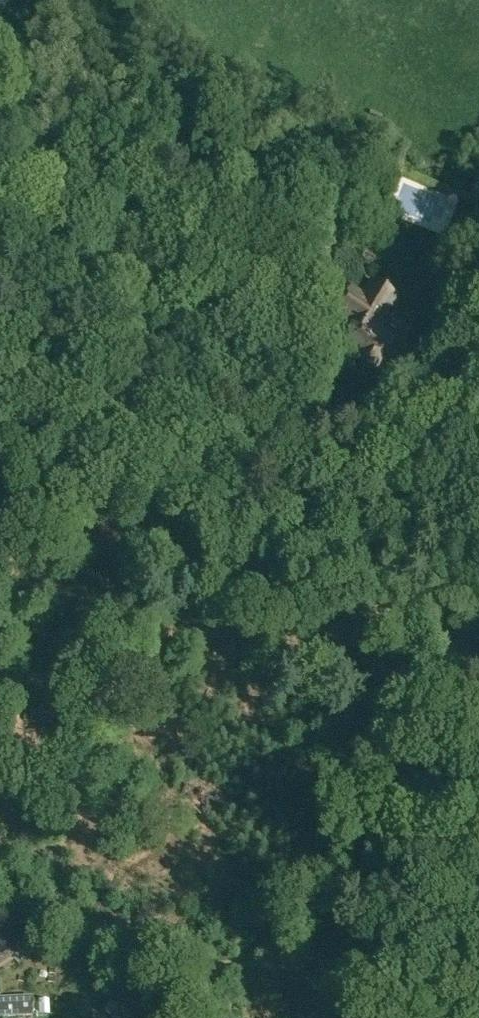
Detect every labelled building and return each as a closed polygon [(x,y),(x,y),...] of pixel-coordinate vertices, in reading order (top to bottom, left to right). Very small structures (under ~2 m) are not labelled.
[(359,358),(379,369),(386,358),(392,358),(397,350),(393,345),(397,338),(378,327),(395,297),(371,283),(364,297),(349,289),(336,311),(353,321),(343,339),(349,343),(347,346),(361,354),(359,358)] [(114,1017),(151,1017),(117,994),(105,1011),(114,1017)] [(32,1014),(32,997),(0,999),(0,1016),(32,1014)]
